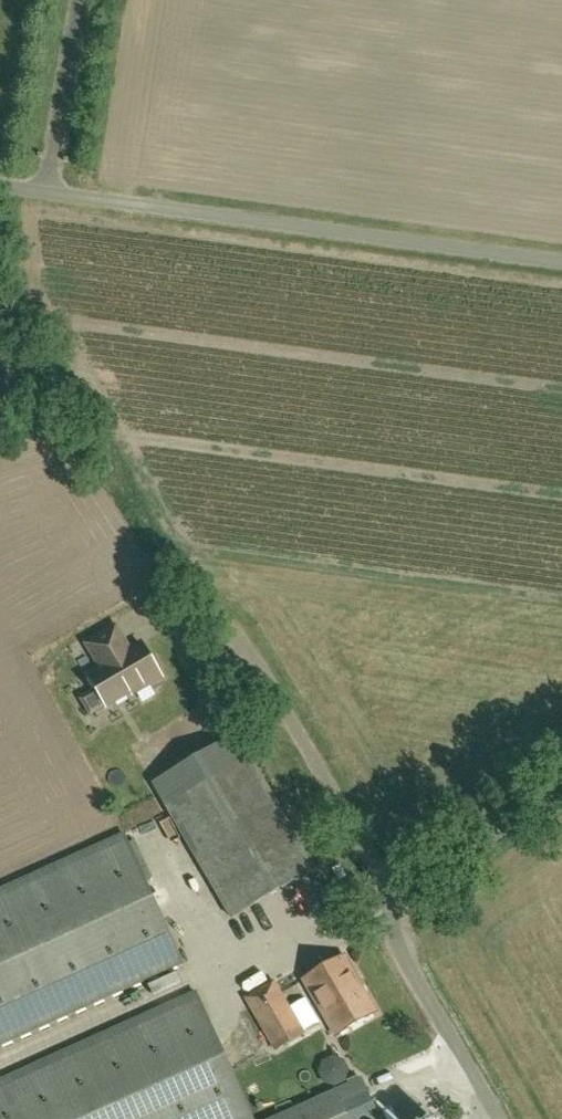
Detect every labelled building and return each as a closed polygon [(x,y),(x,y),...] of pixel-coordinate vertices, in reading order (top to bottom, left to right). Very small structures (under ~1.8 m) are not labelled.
[(120,646),(125,643),(116,627),(87,644),(101,668),(89,675),(96,688),(80,697),(90,715),(133,691),(134,693),(161,677),(158,672),(159,668),(154,660),(150,659),(141,644),(124,654),(120,646)] [(236,735),(153,782),(163,801),(231,917),(314,868),(236,735)] [(183,962),(123,833),(0,889),(0,1046),(183,962)] [(335,1035),(376,1012),(343,954),(302,977),(335,1035)] [(275,1050),(305,1033),(274,979),(244,996),(275,1050)] [(211,1024),(196,990),(0,1080),(0,1118),(255,1118),(211,1024)] [(269,1118),(379,1118),(360,1078),(269,1118)]
